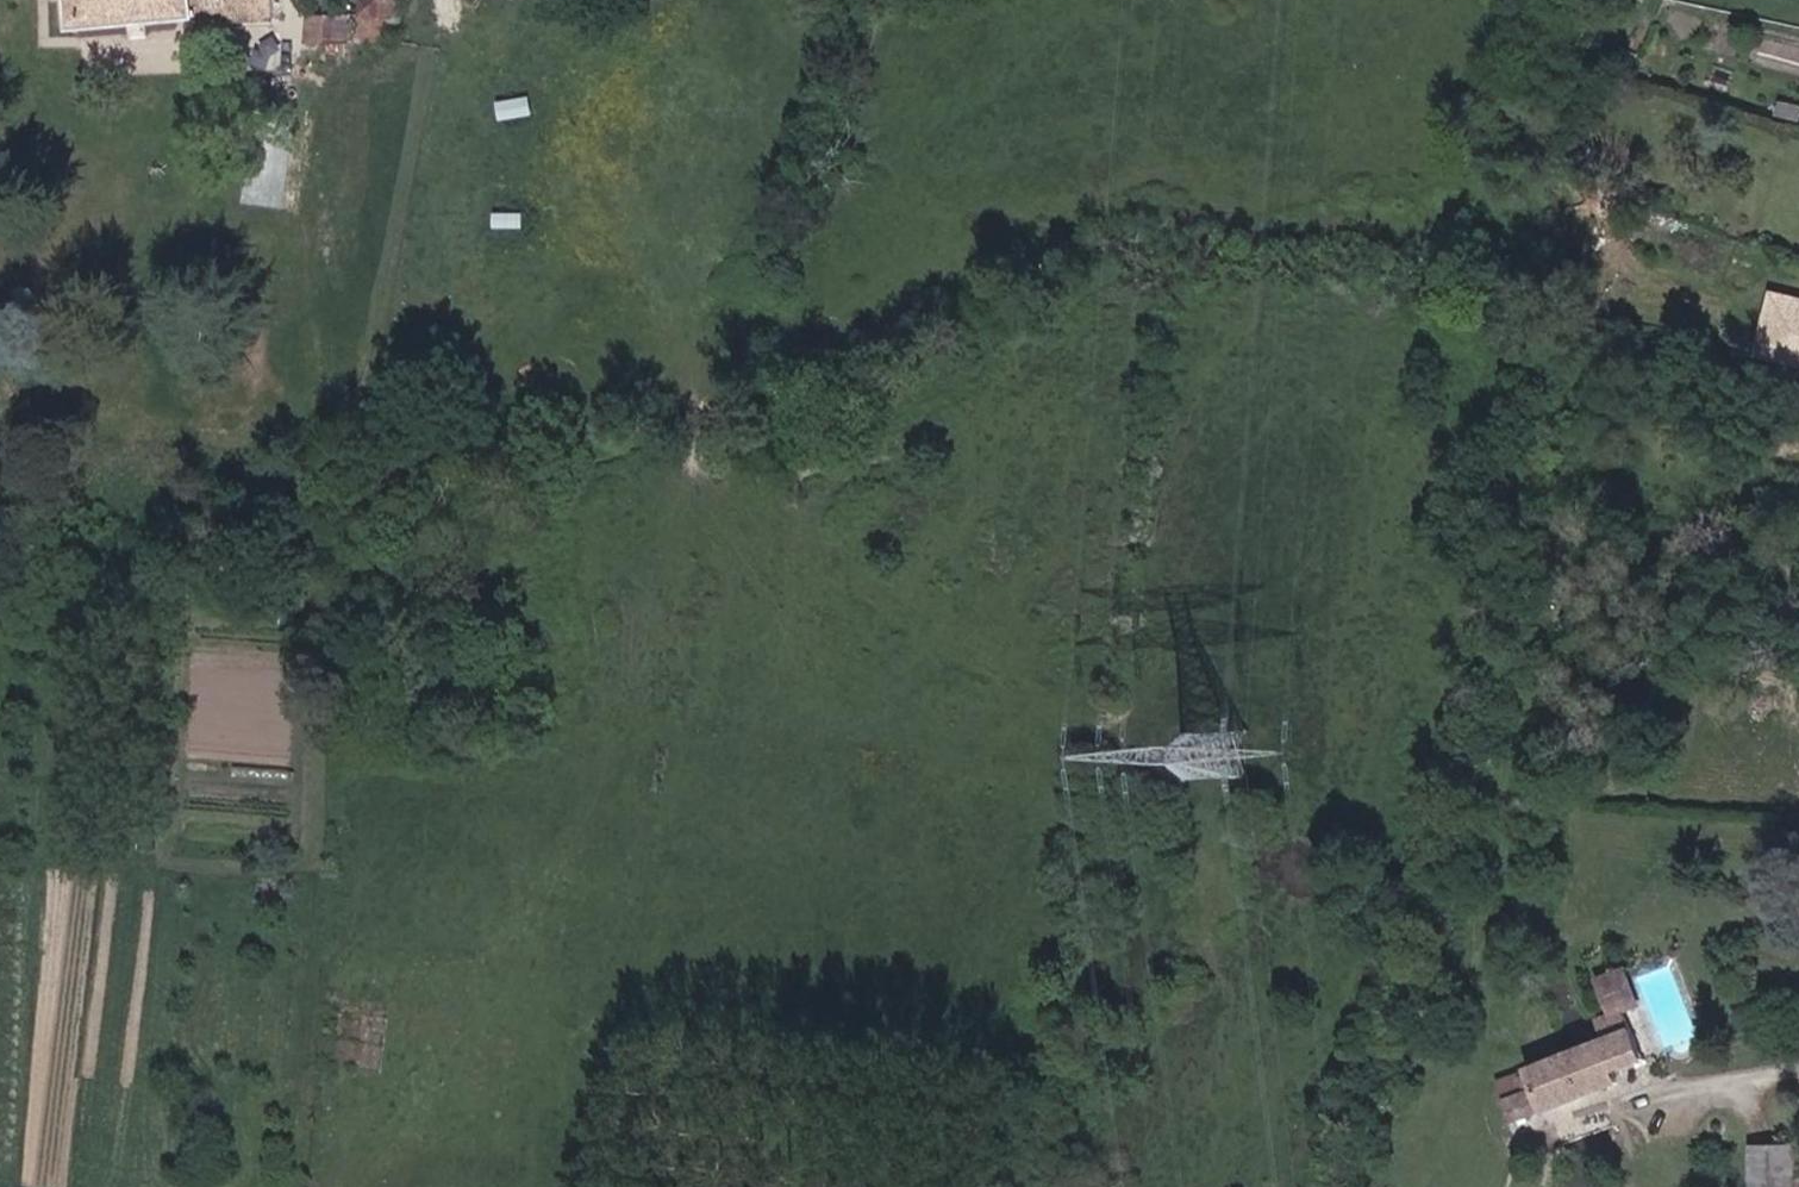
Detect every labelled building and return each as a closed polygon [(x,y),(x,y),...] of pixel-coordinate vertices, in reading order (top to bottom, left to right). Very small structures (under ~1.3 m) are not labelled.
[(261,0),(58,0),(59,38),(237,32),(259,30),(261,0)] [(381,56),(385,0),(350,0),(349,24),(283,25),(281,56),(381,56)] [(1773,286),(1755,353),(1798,366),(1798,293),(1773,286)] [(1619,1114),(1614,1099),(1647,1087),(1635,1056),(1545,1088),(1542,1086),(1527,1092),(1535,1115),(1543,1140),(1619,1114)] [(1517,1148),(1543,1140),(1535,1115),(1508,1125),(1517,1148)]
